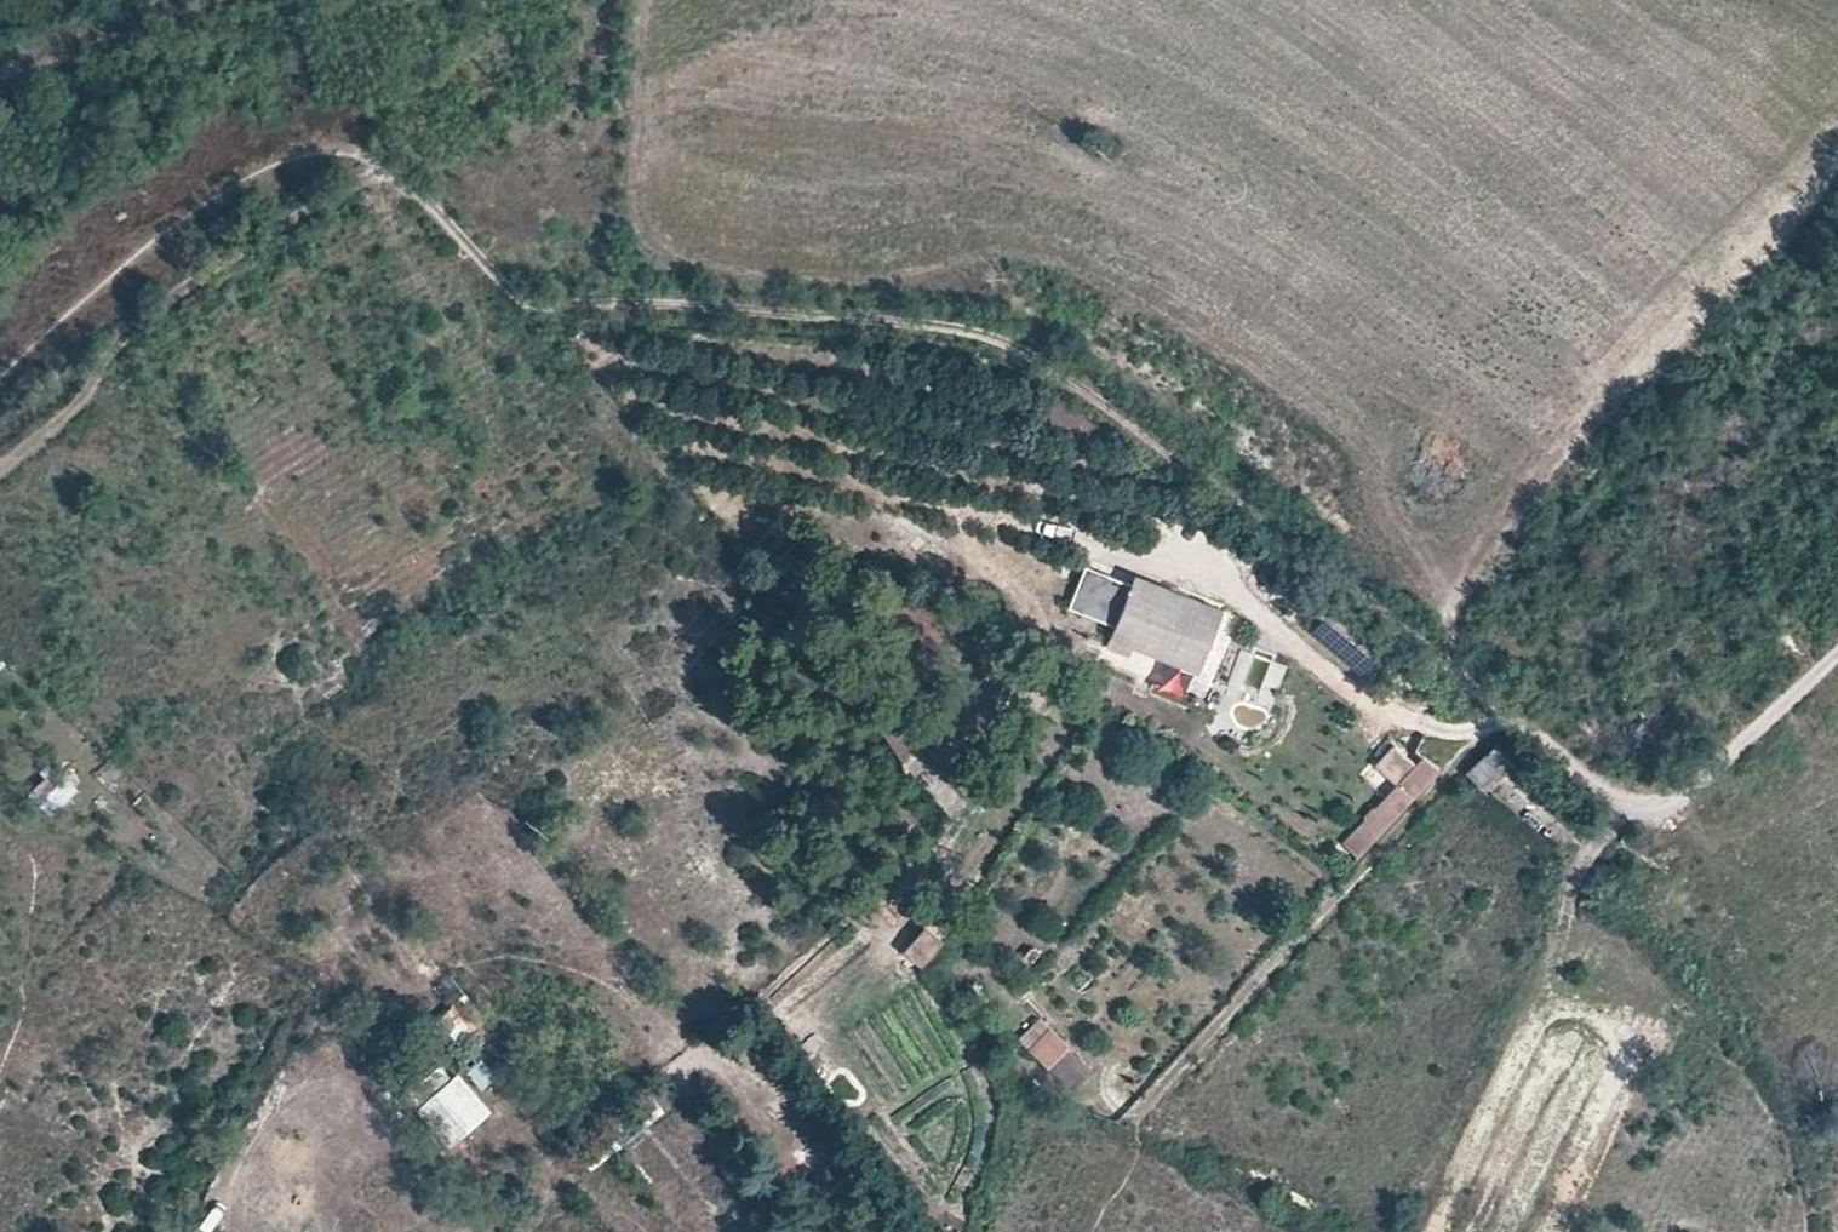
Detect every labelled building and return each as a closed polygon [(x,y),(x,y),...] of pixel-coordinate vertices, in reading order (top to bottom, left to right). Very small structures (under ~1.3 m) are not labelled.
[(1111,627),(1127,583),(1086,568),(1069,611),(1111,627)] [(1233,615),(1149,574),(1120,633),(1202,674),(1233,615)] [(1423,759),(1415,767),(1393,748),(1375,768),(1397,787),(1343,848),(1360,863),(1440,774),(1423,759)] [(1469,777),(1483,791),(1510,766),(1496,751),(1469,777)] [(41,802),(56,815),(78,791),(63,778),(41,802)] [(1066,1043),(1049,1027),(1029,1048),(1046,1065),(1066,1043)] [(1072,1090),(1093,1068),(1066,1043),(1046,1065),(1072,1090)] [(493,1116),(461,1079),(421,1114),(453,1151),(493,1116)]
